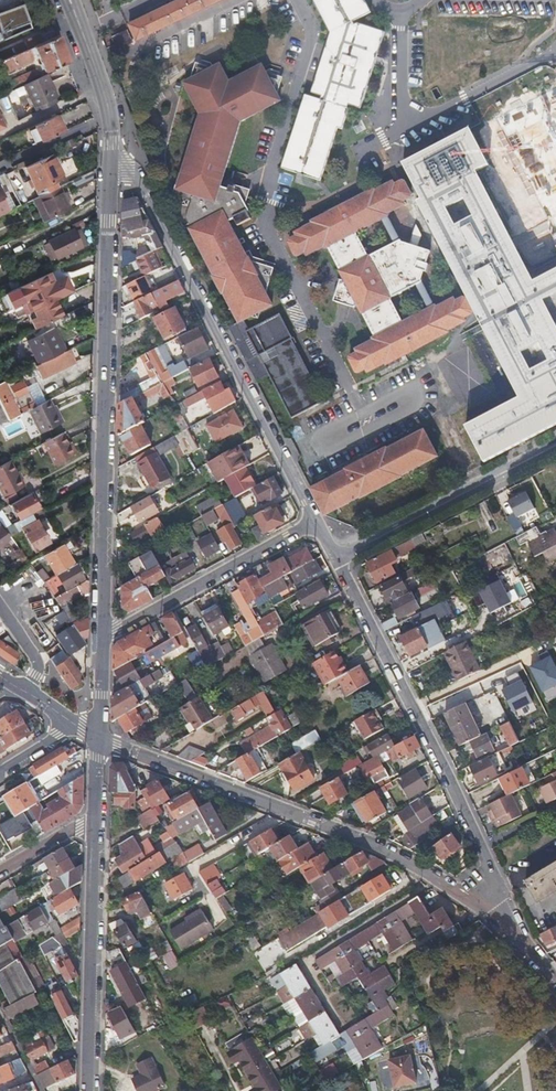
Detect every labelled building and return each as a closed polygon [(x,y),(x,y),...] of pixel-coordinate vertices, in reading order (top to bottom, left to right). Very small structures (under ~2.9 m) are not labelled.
[(2,41),(29,29),(18,0),(0,0),(0,35),(2,41)] [(128,23),(136,39),(218,0),(176,0),(128,23)] [(315,90),(325,94),(324,97),(308,92),(286,165),(325,177),(341,125),(346,126),(352,105),(351,105),(352,102),(363,105),(386,29),(359,21),(356,23),(355,19),(372,10),(367,0),(316,0),(332,31),(315,90)] [(429,79),(458,78),(457,21),(428,21),(429,79)] [(126,29),(111,36),(117,48),(132,41),(126,29)] [(33,46),(40,43),(37,36),(18,45),(21,52),(30,48),(33,46)] [(56,36),(40,43),(33,46),(45,71),(66,61),(56,36)] [(21,52),(0,62),(0,68),(3,74),(35,59),(30,48),(21,52)] [(237,321),(243,319),(250,314),(257,317),(259,310),(271,304),(265,292),(273,266),(249,258),(248,256),(247,257),(228,220),(234,217),(238,224),(251,216),(248,210),(250,209),(246,202),(249,194),(244,186),(235,182),(234,184),(230,182),(228,186),(221,183),(241,119),(282,98),(276,86),(282,69),(272,66),(267,69),(264,62),(232,79),(222,61),(216,65),(202,60),(198,73),(186,79),(202,110),(184,170),(181,169),(171,199),(184,225),(188,223),(190,226),(187,227),(212,274),(210,275),(220,292),(221,292),(237,321)] [(38,75),(37,72),(35,70),(8,83),(10,88),(38,75)] [(60,102),(60,100),(59,98),(60,97),(49,73),(27,83),(40,111),(60,102)] [(135,77),(129,79),(135,95),(141,93),(135,77)] [(555,128),(555,96),(511,118),(524,144),(555,128)] [(7,116),(9,116),(11,115),(6,104),(2,106),(7,116)] [(44,140),(54,135),(63,131),(56,116),(37,125),(44,140)] [(534,282),(474,171),(487,165),(467,127),(402,159),(411,176),(418,190),(420,197),(414,199),(464,294),(473,312),(517,396),(463,424),(483,465),(555,427),(555,270),(534,282)] [(19,182),(23,180),(28,178),(34,189),(61,176),(50,155),(14,172),(13,170),(3,175),(15,199),(25,195),(19,182)] [(531,170),(550,210),(555,208),(555,158),(531,170)] [(434,305),(409,318),(396,293),(421,280),(427,277),(423,269),(424,265),(431,267),(434,260),(432,259),(436,247),(423,243),(428,230),(419,227),(413,244),(410,243),(406,235),(399,239),(375,252),(362,227),(387,214),(393,211),(392,209),(410,199),(409,196),(417,192),(418,190),(411,176),(408,175),(400,179),(399,176),(380,185),(379,184),(316,216),(317,218),(299,228),(301,231),(293,235),(292,237),(299,250),(303,251),(310,248),(311,250),(329,242),(330,243),(332,242),(347,271),(345,272),(344,272),(338,293),(359,301),(359,300),(362,299),(379,333),(376,334),(377,336),(360,345),(361,348),(354,352),(353,354),(360,369),(363,369),(370,365),(372,369),(389,360),(390,361),(454,328),(453,327),(471,318),(469,314),(473,312),(464,294),(461,296),(459,294),(441,303),(440,301),(434,305)] [(51,218),(41,196),(36,198),(47,220),(51,218)] [(136,259),(147,254),(154,250),(162,247),(163,246),(148,220),(143,221),(137,198),(123,201),(122,238),(131,237),(133,239),(143,236),(147,245),(137,250),(136,259)] [(393,211),(387,214),(399,239),(406,235),(393,211)] [(40,240),(49,259),(53,257),(54,259),(86,243),(79,228),(88,224),(85,218),(76,222),(77,225),(45,241),(44,238),(40,240)] [(422,218),(419,227),(428,230),(422,218)] [(131,250),(122,250),(123,264),(137,264),(137,260),(132,260),(131,250)] [(158,256),(154,250),(147,254),(150,260),(158,256)] [(150,260),(147,254),(136,259),(143,273),(154,268),(150,260)] [(47,269),(50,267),(53,266),(49,259),(44,262),(47,269)] [(30,280),(33,287),(47,281),(44,273),(30,280)] [(161,281),(164,287),(176,281),(173,273),(160,280),(161,281)] [(144,275),(126,284),(133,298),(151,289),(144,275)] [(421,280),(434,305),(440,301),(427,277),(421,280)] [(151,293),(156,303),(159,309),(162,308),(159,302),(183,290),(179,280),(176,281),(164,287),(155,291),(151,293)] [(33,287),(42,304),(55,298),(47,281),(33,287)] [(154,288),(155,291),(164,287),(161,281),(156,284),(154,288)] [(129,300),(133,298),(126,284),(122,286),(129,300)] [(153,305),(156,303),(151,293),(134,301),(135,303),(139,311),(135,313),(138,319),(147,315),(144,309),(150,306),(153,305)] [(55,298),(42,304),(33,308),(41,324),(63,313),(55,298)] [(174,308),(169,310),(164,313),(162,309),(152,314),(163,337),(184,326),(174,308)] [(243,319),(237,321),(227,326),(253,377),(266,370),(291,416),(323,400),(291,337),(292,336),(280,312),(247,328),(243,319)] [(39,325),(30,329),(34,337),(43,332),(39,325)] [(185,329),(184,326),(163,337),(164,339),(185,329)] [(27,341),(38,363),(64,350),(52,327),(43,332),(34,337),(27,341)] [(188,355),(189,354),(190,353),(191,356),(207,348),(197,327),(178,336),(188,355)] [(135,329),(121,336),(126,346),(140,339),(135,329)] [(171,377),(172,377),(189,368),(194,365),(190,357),(174,366),(163,343),(155,347),(167,369),(171,377)] [(64,350),(38,363),(34,364),(41,378),(75,361),(68,347),(64,350)] [(165,370),(167,369),(155,347),(153,348),(165,370)] [(162,382),(171,377),(167,369),(165,370),(153,348),(144,353),(147,360),(145,361),(144,363),(148,371),(150,371),(153,370),(158,381),(153,383),(152,381),(119,398),(119,404),(132,397),(139,394),(162,382)] [(193,378),(195,383),(198,388),(218,378),(210,361),(200,365),(202,368),(204,373),(193,378)] [(200,365),(199,363),(194,365),(189,368),(191,373),(202,368),(200,365)] [(28,384),(41,378),(34,364),(21,371),(28,384)] [(171,377),(162,382),(165,387),(174,382),(172,377),(171,377)] [(7,419),(22,411),(6,379),(0,382),(0,405),(7,419)] [(190,397),(193,403),(204,397),(213,414),(235,402),(223,380),(220,383),(203,392),(202,390),(198,393),(190,397)] [(165,387),(162,382),(139,394),(142,400),(159,391),(163,398),(169,395),(165,387)] [(190,397),(198,393),(195,388),(184,394),(186,399),(190,397)] [(145,422),(132,397),(119,404),(118,437),(120,435),(140,425),(145,422)] [(178,412),(193,403),(190,397),(186,399),(175,406),(177,409),(178,412)] [(25,410),(31,422),(37,434),(60,422),(48,398),(25,410)] [(180,415),(178,412),(177,409),(171,412),(181,432),(186,429),(187,428),(180,415)] [(242,428),(237,419),(232,410),(206,425),(215,443),(242,428)] [(186,411),(180,415),(187,428),(194,425),(186,411)] [(149,420),(153,429),(158,438),(165,434),(155,416),(149,420)] [(150,444),(140,425),(120,435),(131,455),(150,444)] [(346,469),(310,487),(325,515),(359,497),(360,499),(404,476),(403,475),(442,455),(428,426),(389,446),(389,445),(345,468),(346,469)] [(186,429),(181,432),(173,436),(184,455),(196,448),(186,429)] [(53,464),(63,459),(73,454),(68,445),(71,443),(65,432),(42,443),(53,464)] [(76,453),(71,443),(68,445),(73,454),(76,453)] [(151,448),(139,455),(142,461),(154,454),(151,448)] [(151,486),(160,481),(168,476),(156,453),(154,454),(142,461),(139,463),(151,486)] [(216,483),(223,479),(212,460),(205,464),(216,483)] [(4,497),(26,485),(21,477),(17,479),(14,474),(16,473),(10,461),(0,466),(0,490),(4,497)] [(235,497),(254,487),(255,486),(245,467),(225,478),(235,497),(222,504),(232,522),(234,526),(247,519),(235,497)] [(255,486),(254,487),(263,503),(282,493),(272,476),(255,486)] [(515,513),(507,517),(517,534),(525,530),(519,519),(537,509),(527,490),(508,500),(515,513)] [(21,521),(31,515),(42,509),(33,492),(9,505),(19,522),(21,521)] [(131,505),(135,513),(140,521),(158,511),(149,495),(131,505)] [(196,506),(202,516),(221,505),(216,495),(196,506)] [(48,518),(63,511),(60,504),(45,511),(48,518)] [(230,524),(232,522),(222,504),(221,505),(202,516),(207,525),(216,519),(216,518),(221,515),(227,525),(218,531),(219,533),(221,532),(230,549),(236,546),(241,543),(230,524)] [(277,530),(276,529),(275,527),(284,522),(281,516),(278,512),(282,510),(280,506),(272,511),(270,507),(255,515),(260,525),(252,530),(258,540),(277,530)] [(5,530),(13,526),(2,509),(0,510),(0,523),(5,530)] [(31,515),(21,521),(24,527),(37,519),(34,514),(31,515)] [(130,533),(133,538),(135,543),(146,537),(145,536),(150,533),(150,535),(164,527),(158,516),(144,523),(145,525),(130,533)] [(41,527),(39,523),(37,519),(24,527),(27,534),(25,536),(34,552),(51,542),(42,527),(41,527)] [(241,543),(236,546),(239,550),(246,547),(234,526),(232,522),(230,524),(241,543)] [(9,536),(5,530),(0,523),(0,542),(9,536)] [(555,543),(555,531),(554,528),(546,532),(545,529),(539,533),(536,526),(515,537),(519,544),(526,541),(534,554),(555,543)] [(191,546),(194,545),(196,543),(189,531),(184,534),(191,546)] [(421,533),(411,538),(414,545),(424,539),(421,533)] [(219,548),(217,543),(212,534),(198,542),(205,556),(219,548)] [(389,549),(392,554),(394,558),(415,547),(414,545),(411,538),(389,549)] [(222,540),(217,543),(219,548),(221,552),(227,549),(222,540)] [(57,573),(74,563),(62,543),(43,555),(55,574),(57,573)] [(534,554),(535,557),(542,553),(547,561),(555,557),(555,543),(534,554)] [(29,565),(24,557),(18,549),(14,552),(25,568),(29,565)] [(290,572),(312,561),(306,549),(299,553),(295,555),(284,561),(290,572)] [(377,583),(381,580),(386,578),(386,577),(393,573),(389,564),(395,561),(394,558),(392,554),(389,549),(366,562),(377,583)] [(139,577),(159,566),(151,551),(130,562),(138,577),(139,577)] [(170,560),(171,562),(173,565),(188,556),(185,551),(170,560)] [(290,572),(284,561),(283,558),(268,566),(273,575),(267,578),(260,565),(252,569),(255,575),(262,588),(285,575),(289,573),(290,572)] [(169,568),(162,572),(165,576),(168,584),(175,580),(175,579),(194,568),(190,560),(170,571),(169,568)] [(313,560),(312,561),(290,572),(289,573),(295,584),(319,571),(313,560)] [(76,562),(74,563),(57,573),(61,580),(65,587),(84,576),(76,562)] [(127,564),(135,579),(138,577),(130,562),(127,564)] [(25,568),(14,575),(20,584),(35,574),(29,565),(25,568)] [(159,566),(139,577),(145,589),(146,588),(153,584),(153,583),(165,576),(162,572),(159,566)] [(250,609),(268,599),(262,588),(255,575),(236,586),(238,589),(250,609)] [(262,588),(268,599),(272,606),(277,603),(273,597),(291,586),(285,575),(262,588)] [(54,599),(60,595),(50,576),(41,581),(54,599)] [(145,589),(139,577),(138,577),(135,579),(123,586),(123,607),(129,611),(152,598),(146,588),(145,589)] [(401,596),(407,593),(398,577),(381,586),(386,597),(398,591),(401,596)] [(522,580),(530,596),(537,593),(529,577),(522,580)] [(88,578),(60,595),(54,599),(62,611),(80,636),(86,636),(87,617),(78,616),(70,602),(87,592),(88,578)] [(490,614),(514,605),(503,579),(480,588),(490,614)] [(436,587),(432,580),(416,589),(419,595),(436,587)] [(318,581),(294,594),(302,608),(326,595),(318,581)] [(260,626),(250,609),(238,589),(233,592),(253,628),(248,630),(242,620),(233,625),(245,646),(246,645),(260,638),(265,635),(260,626)] [(384,598),(387,604),(390,602),(401,596),(398,591),(386,597),(384,598)] [(28,592),(24,595),(30,603),(34,600),(28,592)] [(410,592),(407,593),(401,596),(390,602),(399,618),(406,615),(407,616),(410,614),(414,612),(414,611),(418,608),(410,592)] [(411,617),(417,628),(451,611),(445,599),(430,607),(427,609),(411,617)] [(213,634),(220,630),(228,626),(216,603),(200,612),(213,634)] [(327,647),(331,645),(335,642),(332,637),(335,635),(339,633),(333,622),(338,620),(331,608),(303,624),(316,646),(324,642),(327,647)] [(84,642),(80,636),(62,611),(54,616),(59,623),(62,621),(68,628),(57,636),(68,653),(84,642)] [(269,614),(272,620),(278,616),(275,611),(269,614)] [(451,611),(417,628),(400,637),(410,655),(426,647),(428,650),(444,641),(437,627),(455,618),(451,611)] [(172,637),(176,635),(182,631),(172,613),(161,619),(172,637)] [(272,620),(260,626),(265,635),(283,624),(278,616),(272,620)] [(385,631),(391,627),(398,624),(395,617),(381,624),(385,631)] [(344,630),(338,620),(333,622),(339,633),(344,630)] [(145,648),(146,651),(165,641),(154,623),(120,642),(113,650),(113,670),(114,670),(128,662),(136,657),(134,654),(145,648)] [(217,640),(212,642),(208,645),(212,651),(209,652),(206,646),(195,625),(186,629),(203,659),(207,667),(226,657),(220,647),(217,640)] [(1,640),(14,651),(17,648),(7,635),(1,640)] [(165,641),(146,651),(145,652),(149,661),(180,643),(176,635),(172,637),(165,641)] [(264,645),(260,638),(246,645),(251,652),(264,645)] [(17,648),(14,651),(1,640),(0,640),(0,655),(13,664),(21,654),(17,648)] [(458,680),(468,676),(479,671),(465,642),(444,652),(458,680)] [(227,643),(220,647),(226,657),(233,653),(227,643)] [(265,682),(275,676),(286,670),(271,643),(250,656),(265,682)] [(338,676),(348,670),(342,659),(340,660),(338,657),(334,650),(312,663),(324,684),(338,676)] [(54,665),(67,657),(64,653),(51,661),(54,665)] [(531,665),(542,693),(555,687),(555,658),(555,655),(531,665)] [(54,665),(69,687),(81,679),(67,657),(54,665)] [(194,664),(199,672),(207,667),(203,659),(194,664)] [(138,680),(128,662),(114,670),(119,680),(112,684),(112,695),(138,680)] [(358,664),(348,670),(338,676),(348,694),(368,683),(358,664)] [(152,682),(147,675),(142,678),(140,679),(138,680),(142,687),(152,682)] [(172,677),(165,681),(158,685),(160,690),(158,691),(160,694),(177,685),(172,677)] [(515,714),(536,703),(523,679),(502,690),(515,714)] [(142,687),(138,680),(112,695),(112,721),(118,718),(135,708),(143,704),(150,700),(142,687)] [(260,704),(267,716),(275,712),(263,691),(230,710),(234,718),(244,713),(260,704)] [(448,701),(452,709),(464,703),(460,696),(448,701)] [(213,720),(199,697),(181,708),(185,716),(187,714),(197,730),(213,720)] [(459,746),(470,741),(480,736),(472,720),(466,708),(464,703),(452,709),(443,713),(459,746)] [(143,704),(135,708),(118,718),(126,732),(150,718),(145,711),(147,710),(143,704)] [(275,712),(267,716),(279,736),(292,728),(281,708),(275,712)] [(375,708),(351,722),(357,732),(360,731),(364,738),(383,728),(378,720),(381,719),(375,708)] [(24,722),(17,711),(0,721),(0,729),(3,734),(24,722)] [(245,716),(244,713),(234,718),(236,721),(245,716)] [(517,720),(510,724),(513,730),(515,729),(519,739),(526,735),(522,726),(520,726),(517,720)] [(31,733),(24,722),(3,734),(1,736),(7,747),(31,733)] [(513,730),(510,724),(509,722),(501,726),(510,746),(519,742),(513,730)] [(277,736),(274,731),(270,725),(256,734),(250,737),(245,740),(252,751),(277,736)] [(316,730),(293,742),(298,752),(322,739),(316,730)] [(394,740),(397,745),(409,737),(407,733),(394,740)] [(480,736),(470,741),(477,757),(497,748),(496,746),(499,744),(495,737),(489,740),(486,733),(480,736)] [(387,735),(377,740),(367,746),(373,756),(393,745),(391,742),(387,735)] [(387,755),(389,758),(392,764),(400,760),(400,758),(406,754),(408,757),(415,753),(413,750),(419,746),(413,735),(409,737),(397,745),(394,746),(385,751),(387,755)] [(77,752),(75,749),(73,746),(65,752),(62,747),(34,763),(40,773),(77,752)] [(187,749),(182,759),(204,768),(209,757),(187,749)] [(356,758),(360,765),(367,762),(359,749),(353,752),(356,758)] [(480,785),(491,779),(502,774),(509,771),(499,751),(470,765),(480,785)] [(279,763),(286,777),(294,790),(313,780),(298,752),(279,763)] [(247,781),(254,778),(260,774),(248,753),(235,761),(247,781)] [(370,776),(372,780),(374,783),(387,775),(383,769),(381,770),(377,763),(379,762),(376,756),(367,762),(360,765),(358,767),(365,779),(370,776)] [(342,765),(346,773),(358,767),(360,765),(356,758),(342,765)] [(115,794),(135,794),(135,790),(122,763),(114,764),(110,768),(110,793),(115,794)] [(521,767),(510,772),(499,778),(507,794),(509,793),(510,794),(529,785),(521,767)] [(409,797),(417,792),(426,787),(415,769),(398,780),(409,797)] [(543,778),(546,785),(538,788),(545,803),(555,797),(555,772),(543,778)] [(37,802),(30,807),(36,817),(44,831),(83,807),(83,775),(37,802)] [(320,788),(324,796),(329,804),(346,795),(337,778),(320,788)] [(149,805),(155,803),(166,798),(158,780),(138,789),(143,796),(149,805)] [(30,807),(37,802),(25,783),(3,796),(15,816),(17,814),(30,807)] [(382,786),(385,791),(391,788),(388,783),(382,786)] [(380,796),(387,793),(385,791),(382,786),(376,789),(380,796)] [(191,789),(187,791),(193,801),(196,799),(191,789)] [(176,818),(196,807),(193,801),(187,791),(168,801),(176,818)] [(363,820),(365,821),(368,822),(384,812),(373,791),(353,802),(363,820)] [(134,808),(135,794),(115,794),(115,804),(124,804),(123,808),(134,808)] [(510,794),(488,804),(490,809),(492,813),(488,815),(491,820),(492,820),(496,827),(521,815),(510,794)] [(151,808),(149,805),(143,796),(136,800),(143,813),(145,811),(151,808)] [(421,823),(432,816),(419,798),(409,804),(421,823)] [(208,800),(196,807),(176,818),(173,820),(179,831),(202,818),(213,837),(224,830),(208,800)] [(360,821),(363,820),(353,802),(350,804),(360,821)] [(155,803),(149,805),(151,808),(155,814),(160,811),(155,803)] [(36,817),(30,807),(17,814),(24,825),(36,817)] [(142,822),(145,827),(145,826),(158,818),(155,814),(151,808),(145,811),(149,817),(142,822)] [(408,831),(417,825),(406,809),(393,818),(404,834),(408,831)] [(436,823),(432,816),(421,823),(417,825),(408,831),(404,834),(401,836),(409,848),(423,839),(420,834),(436,823)] [(280,840),(272,827),(270,829),(277,841),(280,840)] [(150,848),(154,854),(173,840),(166,829),(161,832),(164,838),(150,848)] [(348,872),(342,862),(331,869),(321,852),(314,856),(306,842),(299,846),(296,848),(293,842),(288,835),(280,840),(277,841),(270,829),(249,840),(257,853),(253,855),(244,861),(249,870),(253,867),(251,864),(262,857),(259,852),(269,846),(277,860),(287,854),(295,867),(297,866),(307,883),(309,882),(314,879),(323,874),(329,884),(348,872)] [(109,851),(116,845),(124,840),(121,832),(109,840),(109,851)] [(436,844),(432,847),(441,861),(459,848),(450,834),(436,844)] [(121,857),(113,862),(121,874),(145,858),(133,835),(119,845),(120,855),(121,857)] [(427,851),(432,847),(436,844),(431,837),(422,844),(427,851)] [(173,840),(154,854),(118,878),(124,887),(164,861),(169,870),(186,861),(181,852),(173,840)] [(257,853),(249,840),(245,843),(253,855),(257,853)] [(197,844),(181,852),(186,861),(202,853),(197,844)] [(34,868),(40,865),(46,861),(49,866),(67,856),(61,847),(31,864),(34,868)] [(360,851),(342,862),(348,872),(366,862),(374,857),(360,851)] [(371,870),(383,862),(374,857),(366,862),(371,870)] [(51,868),(57,878),(74,868),(69,858),(51,868)] [(43,870),(49,866),(46,861),(40,865),(43,870)] [(524,882),(537,902),(555,891),(555,863),(524,882)] [(58,895),(39,906),(48,921),(55,918),(51,911),(52,909),(54,911),(57,909),(60,915),(78,904),(70,888),(81,882),(81,864),(74,868),(57,878),(54,880),(50,882),(58,895)] [(57,878),(51,868),(48,870),(54,880),(57,878)] [(189,888),(184,880),(180,871),(162,881),(171,898),(189,888)] [(205,883),(214,878),(210,871),(201,876),(205,883)] [(338,899),(317,911),(326,927),(388,890),(388,889),(383,881),(379,874),(338,899)] [(222,892),(214,878),(205,883),(203,884),(212,898),(222,892)] [(323,894),(314,879),(309,882),(317,897),(323,894)] [(386,879),(383,881),(388,889),(391,887),(386,879)] [(0,898),(0,901),(5,908),(5,909),(22,899),(16,889),(0,898)] [(122,899),(125,907),(129,914),(136,910),(139,916),(149,910),(138,890),(122,899)] [(315,907),(317,911),(338,899),(333,892),(320,899),(322,902),(315,907)] [(440,907),(435,910),(430,913),(419,894),(407,902),(407,903),(313,959),(319,971),(333,963),(340,974),(334,978),(339,987),(355,978),(374,1011),(335,1034),(292,962),(275,972),(317,1044),(306,1051),(311,1062),(341,1045),(345,1052),(353,1046),(361,1059),(380,1048),(369,1029),(393,1015),(381,993),(393,985),(382,966),(366,975),(352,950),(381,933),(392,951),(411,939),(400,921),(414,913),(426,934),(439,927),(446,939),(461,930),(456,922),(451,925),(440,907)] [(39,906),(5,926),(13,941),(48,921),(39,906)] [(201,909),(169,929),(181,950),(214,931),(201,909)] [(80,915),(59,926),(62,932),(63,932),(65,936),(80,928),(80,915)] [(10,1005),(33,993),(36,991),(31,982),(25,970),(18,957),(22,955),(13,941),(5,926),(0,917),(0,987),(10,1005)] [(59,926),(55,918),(48,921),(56,935),(62,932),(59,926)] [(124,948),(130,945),(135,942),(126,925),(115,931),(124,948)] [(555,939),(555,925),(540,934),(545,945),(555,939)] [(56,935),(53,938),(61,943),(63,946),(69,943),(65,936),(63,932),(62,932),(56,935)] [(40,945),(42,951),(45,956),(50,953),(66,981),(78,974),(63,946),(61,943),(53,938),(40,945)] [(123,956),(121,952),(119,948),(106,951),(106,960),(123,956)] [(164,954),(169,969),(179,966),(174,951),(164,954)] [(25,970),(31,982),(41,977),(27,952),(22,955),(18,957),(25,970)] [(133,975),(130,969),(127,963),(110,972),(119,989),(127,984),(134,999),(143,995),(138,985),(133,975)] [(141,971),(133,975),(138,985),(146,981),(141,971)] [(74,1013),(66,997),(58,981),(47,987),(63,1019),(74,1013)] [(33,993),(10,1005),(3,1008),(8,1017),(38,1003),(33,993)] [(225,993),(219,996),(213,999),(217,1007),(229,1000),(225,993)] [(127,1034),(128,1035),(128,1036),(133,1033),(131,1029),(130,1030),(121,1012),(123,1011),(120,1006),(108,1012),(120,1037),(127,1034)] [(51,1067),(49,1064),(47,1060),(37,1065),(35,1061),(49,1054),(42,1042),(50,1038),(46,1029),(20,1041),(37,1075),(45,1070),(51,1067)] [(227,1052),(233,1063),(237,1060),(253,1088),(249,1090),(275,1090),(274,1089),(279,1086),(251,1038),(245,1041),(241,1033),(224,1043),(229,1051),(227,1052)] [(0,1047),(0,1055),(16,1047),(12,1040),(0,1047)] [(22,1070),(25,1065),(19,1053),(0,1062),(0,1080),(22,1070)] [(414,1082),(407,1056),(386,1061),(392,1088),(414,1082)] [(163,1087),(149,1058),(136,1065),(140,1075),(131,1080),(137,1090),(154,1090),(163,1087)] [(51,1067),(55,1074),(58,1081),(74,1073),(67,1059),(51,1067)] [(52,1085),(45,1070),(37,1075),(44,1088),(52,1085)] [(27,1090),(35,1087),(33,1081),(5,1090),(27,1090)]
